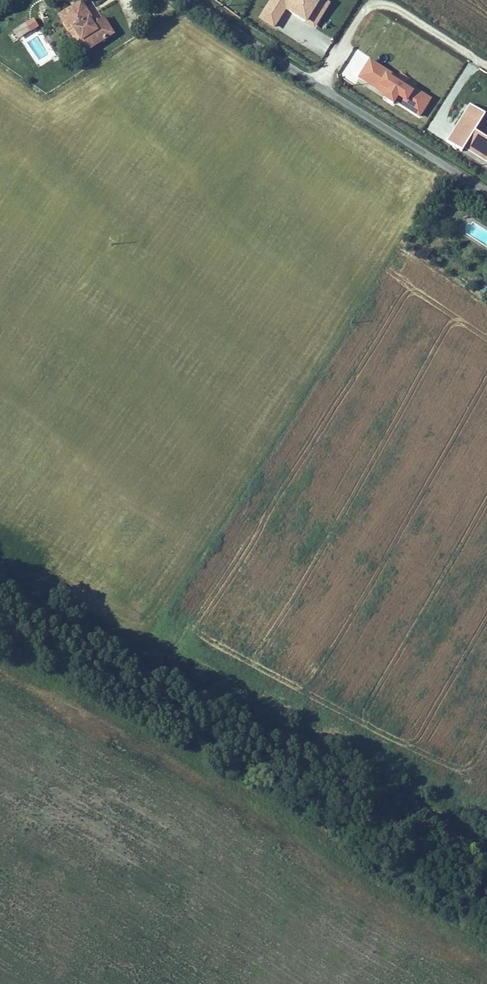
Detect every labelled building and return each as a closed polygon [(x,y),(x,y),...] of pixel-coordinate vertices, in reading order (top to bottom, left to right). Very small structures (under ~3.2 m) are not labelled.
[(318,8),(306,0),(274,0),(260,23),(276,32),(287,15),(316,32),(332,6),(323,0),(318,8)] [(80,40),(87,51),(117,31),(106,16),(98,21),(96,23),(92,17),(94,16),(84,1),(76,6),(79,11),(70,16),(84,37),(80,40)] [(76,6),(63,15),(80,40),(84,37),(70,16),(79,11),(76,6)] [(29,31),(39,26),(34,17),(24,23),(29,31)] [(392,110),(395,105),(420,120),(431,102),(405,85),(402,90),(394,85),(397,80),(368,63),(357,81),(384,98),(381,103),(392,110)] [(485,117),(469,107),(446,144),(462,154),(464,150),(474,133),(485,117)] [(474,133),(464,150),(486,165),(486,141),(474,133)] [(483,294),(486,290),(486,281),(481,276),(473,285),(483,294)]
